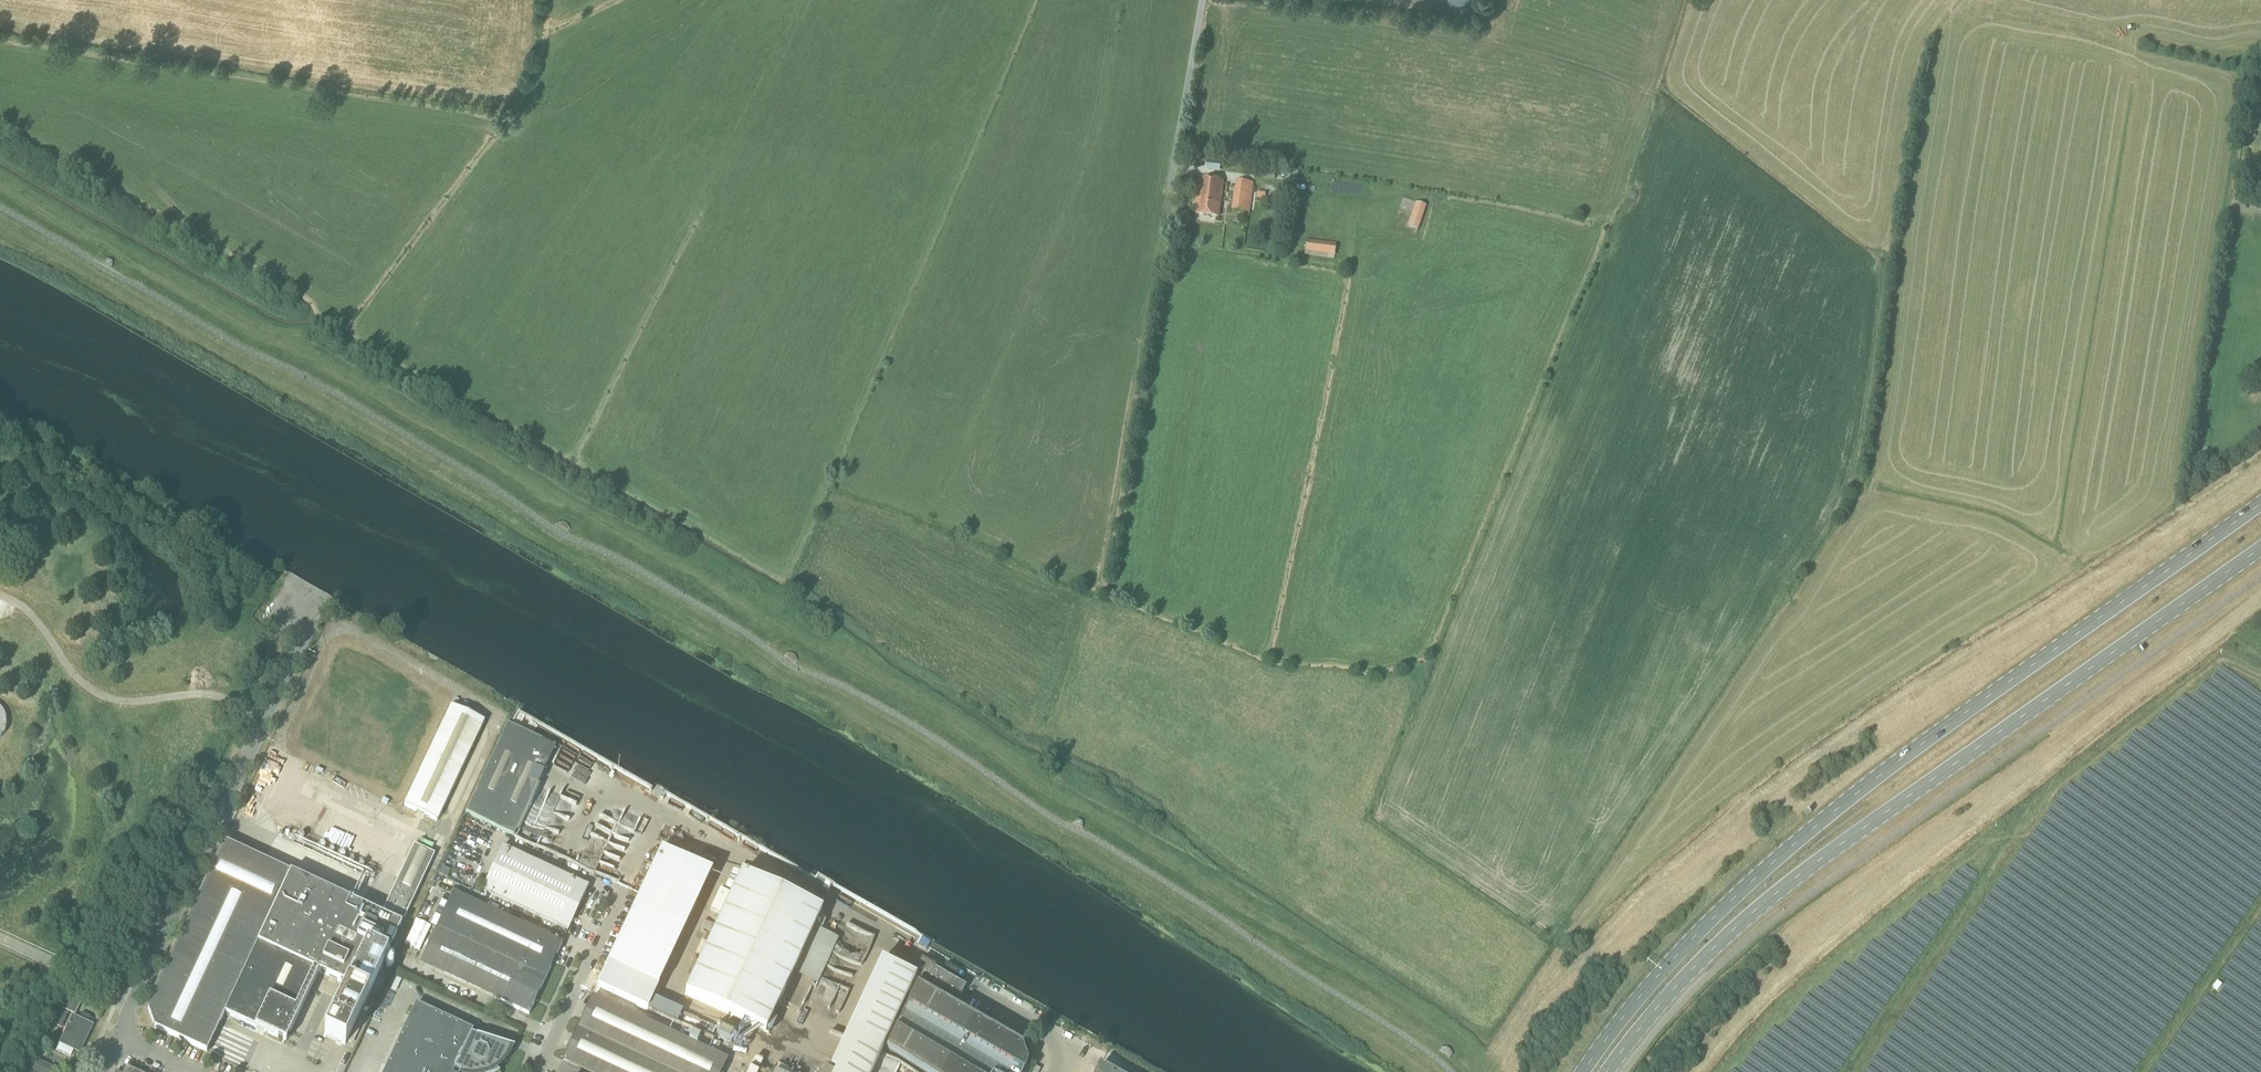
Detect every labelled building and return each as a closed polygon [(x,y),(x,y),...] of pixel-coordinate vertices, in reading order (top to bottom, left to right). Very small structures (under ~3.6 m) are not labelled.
[(1443,0),(1379,0),(1442,9),(1443,0)] [(1219,217),(1223,182),(1201,179),(1199,199),(1196,199),(1195,208),(1197,209),(1197,214),(1219,217)] [(1235,187),(1233,208),(1249,211),(1253,183),(1237,181),(1237,187),(1235,187)] [(1419,229),(1427,205),(1417,202),(1409,226),(1419,229)] [(1336,254),(1337,243),(1307,239),(1306,250),(1336,254)] [(568,533),(571,528),(569,524),(563,521),(558,521),(556,526),(568,533)] [(796,664),(798,660),(796,655),(792,653),(787,653),(784,657),(796,664)] [(404,805),(437,821),(485,721),(451,705),(404,805)] [(507,725),(466,813),(504,830),(514,834),(517,828),(520,829),(543,779),(541,778),(555,747),(507,725)] [(1074,821),(1073,823),(1083,828),(1084,827),(1083,821),(1079,818),(1074,821)] [(376,978),(420,886),(399,876),(381,914),(223,841),(147,1006),(154,1027),(207,1051),(225,1012),(286,1041),(319,971),(322,972),(330,957),(376,978)] [(414,844),(399,876),(420,886),(435,854),(414,844)] [(481,890),(567,930),(588,886),(533,861),(502,846),(481,890)] [(439,875),(447,878),(451,871),(443,867),(439,875)] [(766,1033),(822,912),(741,875),(686,997),(766,1033)] [(436,928),(546,978),(551,967),(562,943),(453,893),(436,928)] [(537,998),(546,978),(436,928),(420,964),(529,1014),(535,1002),(537,998)] [(344,1044),(376,978),(330,957),(322,972),(347,984),(323,1034),(344,1044)] [(830,1071),(832,1071),(872,1071),(916,978),(881,962),(830,1071)] [(922,962),(915,975),(959,1000),(966,987),(922,962)] [(608,964),(597,986),(648,1010),(658,987),(608,964)] [(107,974),(115,978),(117,973),(109,969),(107,974)] [(2217,981),(2213,987),(2218,990),(2222,984),(2217,981)] [(1027,1063),(1021,1045),(916,985),(886,1049),(926,1071),(1023,1071),(1027,1063)] [(60,1006),(75,1014),(82,1000),(84,1001),(87,995),(70,987),(60,1006)] [(567,1062),(587,1071),(721,1071),(727,1059),(593,997),(563,1061),(567,1062)] [(396,1047),(384,1071),(454,1071),(455,1069),(460,1071),(484,1071),(490,1070),(491,1071),(493,1070),(496,1068),(498,1067),(500,1065),(502,1063),(504,1061),(505,1059),(507,1057),(508,1055),(511,1047),(512,1047),(513,1047),(472,1034),(415,1007),(396,1047)] [(59,1010),(53,1024),(62,1028),(68,1014),(59,1010)] [(686,1014),(682,1023),(711,1038),(716,1028),(686,1014)] [(73,1015),(60,1043),(78,1051),(91,1024),(73,1015)] [(34,1071),(57,1071),(58,1070),(37,1059),(31,1071),(34,1071)] [(1102,1064),(1098,1071),(1116,1071),(1102,1064)]
